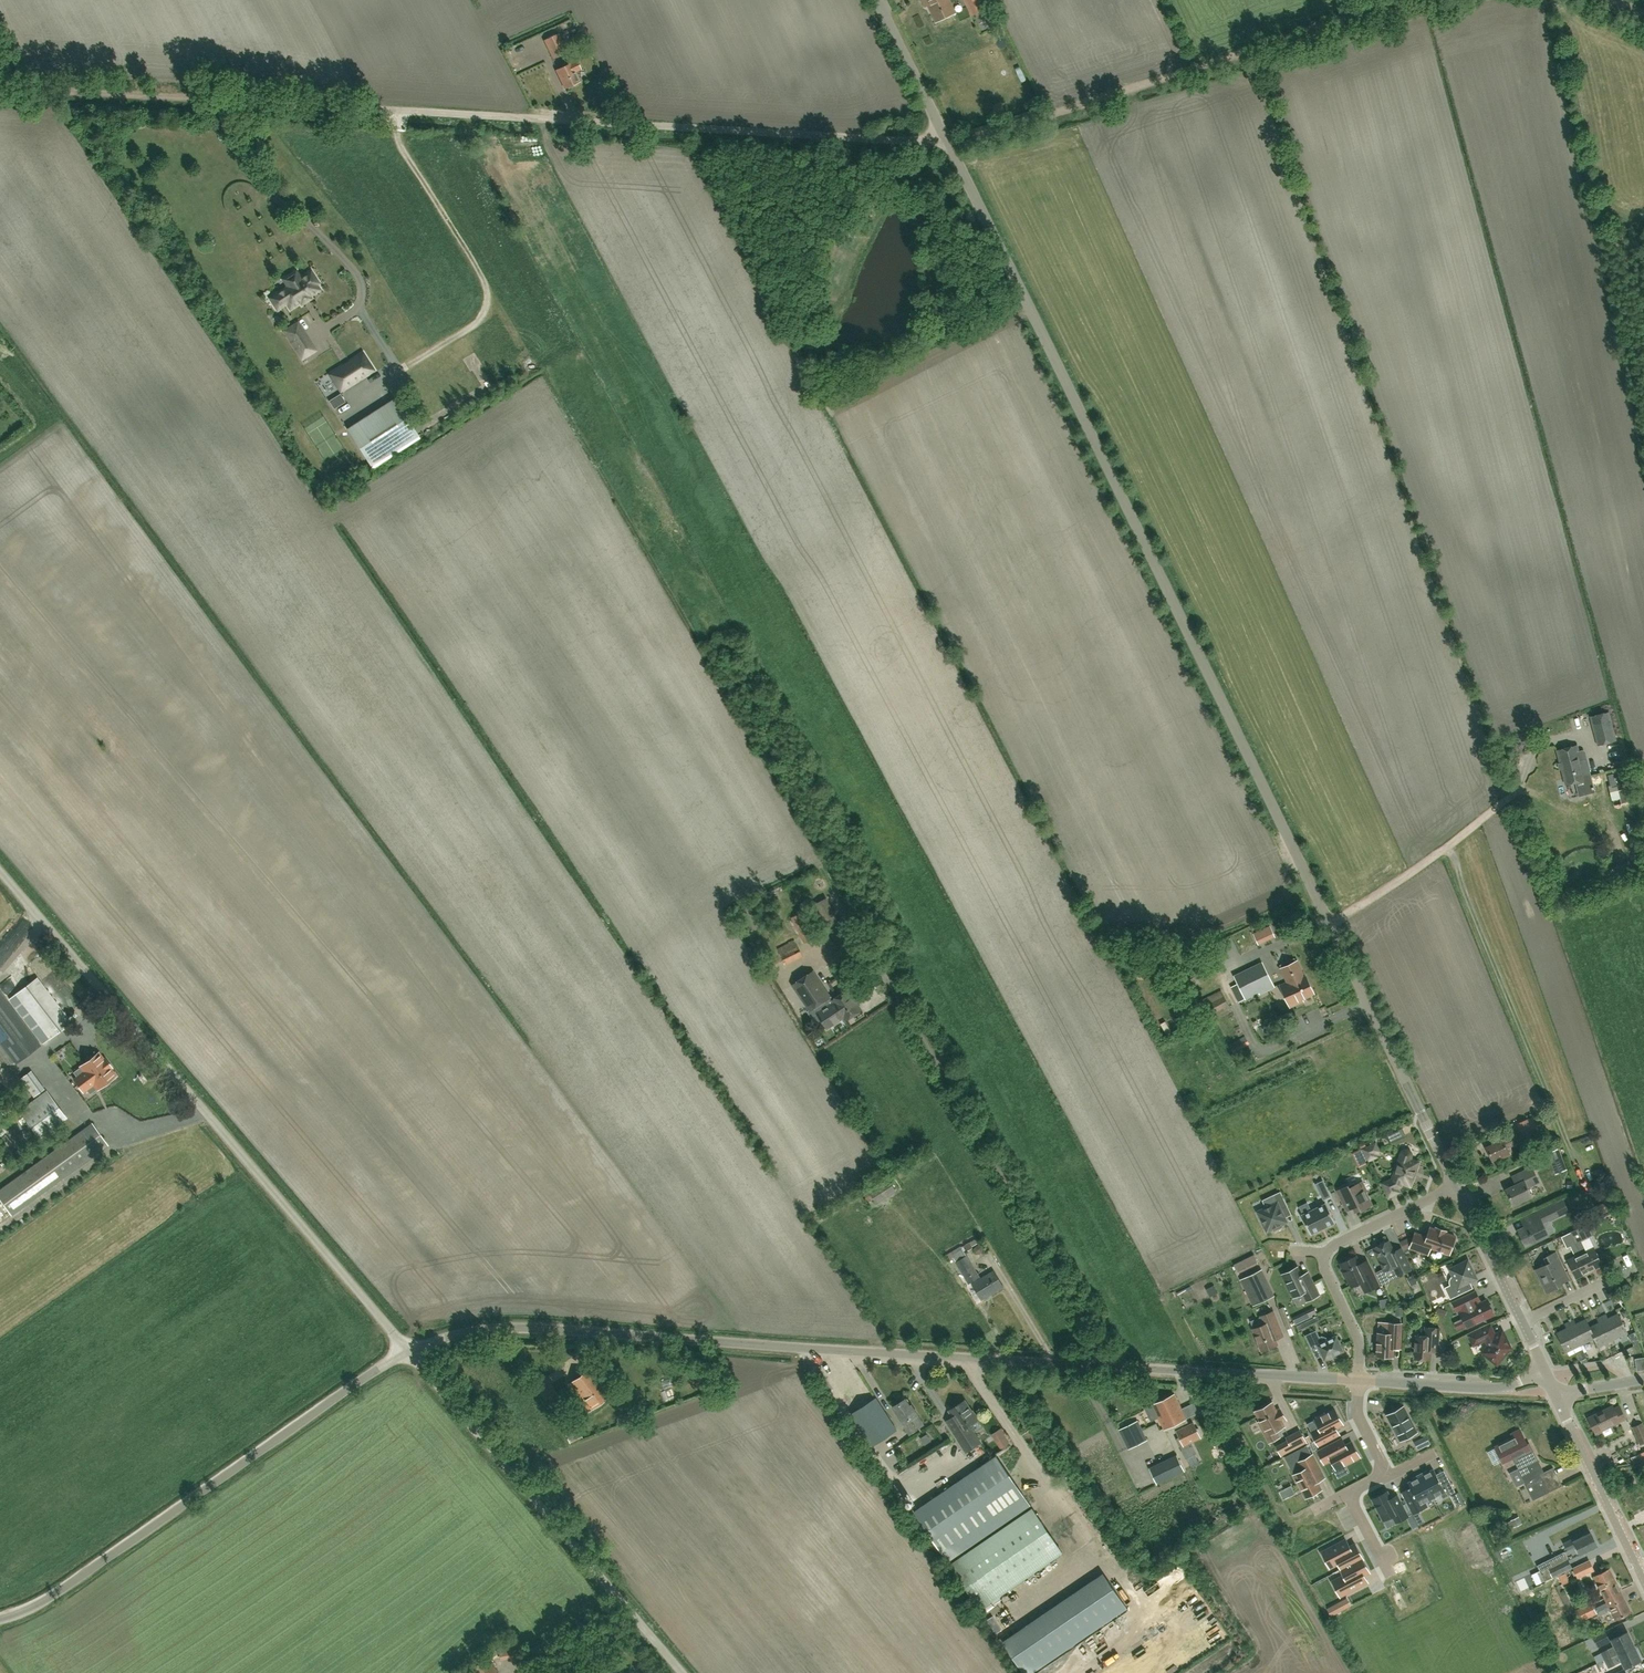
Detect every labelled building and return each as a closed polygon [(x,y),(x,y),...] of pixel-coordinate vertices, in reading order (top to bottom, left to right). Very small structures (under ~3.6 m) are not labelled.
[(956,13),(950,0),(926,0),(937,22),(956,13)] [(980,12),(993,6),(990,0),(968,0),(974,15),(980,12)] [(919,2),(907,8),(911,17),(923,12),(919,2)] [(554,58),(567,52),(558,34),(545,40),(554,58)] [(576,71),(581,69),(577,60),(557,70),(565,88),(580,81),(576,71)] [(291,307),(301,301),(302,303),(310,298),(308,296),(318,289),(315,284),(317,283),(311,273),(300,279),(296,272),(284,279),(289,287),(271,298),(278,308),(287,302),(291,307)] [(315,350),(302,330),(298,323),(285,331),(302,358),(315,350)] [(372,370),(363,355),(331,375),(341,390),(372,370)] [(347,429),(371,467),(419,436),(394,398),(347,429)] [(1611,713),(1594,717),(1601,744),(1618,740),(1611,713)] [(1575,782),(1585,779),(1585,778),(1586,778),(1586,776),(1584,777),(1584,774),(1588,773),(1589,772),(1589,771),(1587,760),(1585,759),(1580,760),(1578,752),(1576,746),(1557,751),(1566,784),(1575,782)] [(1611,783),(1619,779),(1615,771),(1608,775),(1611,783)] [(1633,870),(1636,878),(1643,875),(1643,869),(1643,866),(1633,870)] [(814,904),(826,928),(840,921),(828,897),(814,904)] [(805,943),(821,935),(807,909),(792,917),(805,943)] [(1259,931),(1253,933),(1257,941),(1262,939),(1259,931)] [(786,965),(803,956),(795,939),(778,948),(786,965)] [(1290,1007),(1303,1001),(1302,999),(1314,993),(1306,976),(1304,977),(1297,961),(1296,961),(1295,960),(1293,959),(1288,961),(1288,963),(1288,965),(1281,968),(1288,982),(1281,985),(1290,1007)] [(1248,967),(1259,992),(1274,985),(1263,961),(1248,967)] [(827,1027),(843,1017),(844,1016),(845,1016),(836,1002),(834,1003),(835,1002),(833,1000),(832,1000),(813,971),(793,984),(810,1010),(819,1004),(823,1010),(818,1014),(827,1027)] [(49,1038),(71,1022),(37,978),(16,994),(49,1038)] [(1210,1022),(1232,1011),(1221,989),(1199,1001),(1210,1022)] [(845,1016),(844,1016),(846,1020),(854,1015),(856,1015),(860,1012),(860,1010),(861,1010),(848,990),(833,1000),(835,1002),(834,1003),(836,1002),(845,1016)] [(2,1064),(7,1071),(40,1045),(0,992),(0,1061),(2,1064)] [(1234,1053),(1250,1044),(1245,1035),(1229,1044),(1234,1053)] [(77,1077),(74,1080),(83,1091),(86,1089),(94,1083),(98,1088),(115,1076),(109,1069),(111,1068),(111,1067),(105,1060),(105,1059),(103,1060),(98,1053),(81,1066),(82,1066),(85,1071),(77,1077)] [(35,1098),(47,1090),(35,1070),(23,1078),(35,1098)] [(48,1094),(21,1113),(39,1138),(66,1118),(48,1094)] [(1534,1132),(1528,1119),(1518,1123),(1523,1136),(1534,1132)] [(108,1146),(92,1123),(0,1189),(0,1199),(11,1215),(108,1146)] [(1515,1144),(1512,1136),(1503,1140),(1503,1139),(1486,1147),(1492,1160),(1499,1157),(1500,1158),(1510,1154),(1507,1147),(1515,1144)] [(3,1148),(11,1141),(7,1137),(0,1143),(0,1145),(3,1148)] [(1374,1156),(1373,1152),(1376,1151),(1373,1143),(1361,1149),(1365,1158),(1366,1160),(1374,1156)] [(1365,1158),(1361,1149),(1351,1153),(1356,1162),(1365,1158)] [(1410,1153),(1409,1151),(1406,1150),(1404,1150),(1402,1152),(1401,1154),(1392,1179),(1383,1183),(1389,1196),(1398,1192),(1397,1188),(1400,1187),(1402,1183),(1410,1186),(1418,1162),(1410,1159),(1411,1157),(1411,1155),(1410,1153)] [(1552,1159),(1558,1175),(1568,1171),(1562,1155),(1552,1159)] [(1532,1167),(1512,1177),(1516,1185),(1506,1190),(1513,1205),(1531,1196),(1527,1188),(1539,1182),(1532,1167)] [(1330,1196),(1323,1180),(1316,1184),(1323,1199),(1330,1196)] [(1347,1210),(1353,1207),(1356,1212),(1371,1205),(1365,1192),(1366,1191),(1361,1182),(1349,1187),(1348,1185),(1338,1190),(1347,1210)] [(1282,1227),(1281,1225),(1287,1222),(1280,1209),(1287,1206),(1281,1192),(1274,1195),(1277,1202),(1257,1212),(1267,1231),(1273,1229),(1274,1231),(1282,1227)] [(1564,1200),(1554,1204),(1545,1209),(1532,1215),(1522,1220),(1525,1227),(1518,1230),(1525,1245),(1548,1234),(1543,1223),(1569,1211),(1564,1200)] [(1335,1222),(1326,1203),(1301,1215),(1311,1234),(1335,1222)] [(1456,1240),(1455,1238),(1455,1236),(1445,1233),(1446,1231),(1436,1227),(1435,1230),(1430,1228),(1427,1237),(1415,1233),(1410,1248),(1428,1254),(1430,1247),(1449,1253),(1452,1247),(1454,1246),(1456,1240)] [(1576,1243),(1589,1272),(1602,1266),(1594,1248),(1586,1251),(1582,1241),(1586,1239),(1581,1229),(1572,1233),(1576,1243)] [(1576,1278),(1589,1272),(1576,1243),(1572,1233),(1571,1232),(1562,1237),(1566,1246),(1570,1244),(1575,1256),(1567,1260),(1576,1278)] [(1394,1266),(1398,1275),(1411,1269),(1401,1248),(1393,1252),(1388,1241),(1387,1241),(1384,1240),(1380,1242),(1379,1245),(1374,1248),(1385,1271),(1394,1266)] [(1569,1280),(1556,1252),(1545,1258),(1548,1264),(1536,1269),(1547,1292),(1562,1285),(1562,1283),(1569,1280)] [(966,1254),(955,1260),(969,1283),(979,1277),(966,1254)] [(1378,1285),(1372,1272),(1367,1261),(1359,1264),(1356,1256),(1353,1257),(1351,1257),(1347,1259),(1347,1261),(1341,1264),(1344,1271),(1343,1272),(1346,1279),(1348,1278),(1351,1286),(1358,1283),(1361,1284),(1365,1292),(1378,1285)] [(1456,1274),(1453,1276),(1451,1277),(1451,1278),(1450,1279),(1449,1280),(1449,1281),(1449,1282),(1449,1283),(1449,1284),(1450,1285),(1444,1288),(1450,1299),(1473,1288),(1469,1281),(1471,1277),(1475,1275),(1468,1260),(1453,1267),(1456,1274)] [(1308,1273),(1302,1276),(1297,1267),(1283,1274),(1294,1296),(1302,1292),(1307,1300),(1318,1295),(1308,1273)] [(982,1298),(1003,1286),(994,1271),(973,1284),(982,1298)] [(1269,1297),(1257,1272),(1241,1280),(1253,1305),(1269,1297)] [(1457,1330),(1466,1326),(1467,1327),(1493,1314),(1492,1310),(1493,1308),(1491,1304),(1488,1304),(1487,1300),(1478,1304),(1476,1301),(1479,1299),(1475,1292),(1453,1302),(1457,1310),(1461,1308),(1463,1312),(1460,1313),(1463,1318),(1453,1323),(1457,1330)] [(1317,1314),(1314,1308),(1308,1311),(1311,1317),(1317,1314)] [(1282,1336),(1278,1326),(1272,1311),(1261,1316),(1264,1324),(1253,1328),(1262,1351),(1277,1345),(1275,1339),(1282,1336)] [(1602,1316),(1613,1339),(1627,1332),(1618,1313),(1608,1318),(1606,1314),(1602,1316)] [(1298,1316),(1293,1318),(1295,1324),(1301,1322),(1298,1316)] [(1295,1326),(1298,1332),(1320,1322),(1317,1316),(1295,1326)] [(1589,1327),(1595,1338),(1598,1346),(1613,1339),(1602,1316),(1597,1318),(1599,1323),(1589,1327)] [(1595,1338),(1589,1327),(1586,1319),(1576,1324),(1574,1320),(1569,1322),(1580,1345),(1595,1338)] [(1580,1345),(1569,1322),(1565,1324),(1567,1328),(1557,1333),(1566,1352),(1580,1345)] [(1389,1358),(1390,1356),(1392,1357),(1393,1348),(1400,1348),(1402,1324),(1387,1323),(1387,1334),(1378,1333),(1377,1356),(1384,1356),(1385,1358),(1389,1358)] [(1491,1325),(1483,1330),(1469,1336),(1474,1345),(1484,1339),(1487,1341),(1489,1345),(1485,1350),(1486,1354),(1497,1363),(1507,1351),(1505,1349),(1506,1345),(1508,1344),(1502,1332),(1495,1335),(1491,1325)] [(1416,1336),(1415,1358),(1430,1359),(1430,1351),(1438,1351),(1439,1329),(1425,1328),(1425,1336),(1416,1336)] [(1318,1346),(1324,1360),(1343,1351),(1336,1336),(1327,1340),(1326,1337),(1322,1336),(1319,1337),(1316,1331),(1305,1336),(1312,1349),(1318,1346)] [(1643,1369),(1643,1357),(1636,1359),(1638,1370),(1643,1369)] [(590,1411),(611,1394),(590,1368),(570,1384),(590,1411)] [(1175,1394),(1163,1399),(1175,1424),(1178,1430),(1178,1431),(1181,1437),(1177,1438),(1183,1450),(1193,1445),(1191,1442),(1201,1437),(1200,1436),(1202,1434),(1199,1428),(1197,1428),(1194,1423),(1189,1425),(1186,1419),(1187,1418),(1175,1394)] [(933,1398),(940,1406),(944,1402),(937,1395),(933,1398)] [(871,1446),(897,1429),(877,1398),(851,1414),(871,1446)] [(910,1398),(896,1405),(905,1425),(920,1418),(910,1398)] [(1175,1424),(1163,1399),(1153,1404),(1165,1429),(1175,1424)] [(953,1416),(946,1421),(966,1451),(981,1442),(969,1425),(978,1419),(973,1411),(972,1411),(964,1400),(949,1410),(953,1416)] [(1280,1409),(1278,1410),(1276,1411),(1272,1403),(1256,1411),(1261,1420),(1259,1421),(1264,1430),(1266,1429),(1268,1434),(1284,1426),(1281,1421),(1285,1419),(1280,1409)] [(1417,1432),(1404,1406),(1387,1415),(1400,1441),(1417,1432)] [(1625,1418),(1621,1409),(1619,1406),(1614,1409),(1612,1406),(1588,1418),(1595,1433),(1625,1418)] [(1339,1434),(1335,1427),(1343,1424),(1335,1409),(1325,1414),(1324,1413),(1316,1417),(1317,1418),(1315,1419),(1319,1428),(1312,1432),(1318,1445),(1330,1439),(1339,1434)] [(1121,1430),(1130,1450),(1151,1440),(1141,1421),(1121,1430)] [(1643,1442),(1643,1427),(1642,1423),(1633,1427),(1640,1443),(1643,1442)] [(1495,1446),(1496,1448),(1488,1452),(1494,1464),(1502,1460),(1503,1462),(1513,1457),(1525,1481),(1524,1482),(1533,1500),(1563,1485),(1554,1467),(1544,1472),(1534,1451),(1532,1452),(1520,1430),(1511,1434),(1513,1438),(1495,1446)] [(1283,1446),(1287,1453),(1306,1443),(1301,1433),(1288,1439),(1290,1442),(1283,1446)] [(1342,1438),(1331,1444),(1318,1451),(1324,1463),(1331,1460),(1336,1469),(1360,1457),(1352,1442),(1346,1445),(1342,1438)] [(1427,1438),(1415,1443),(1418,1449),(1430,1443),(1427,1438)] [(1008,1439),(998,1445),(1001,1450),(1010,1443),(1008,1439)] [(1193,1470),(1201,1466),(1196,1453),(1187,1457),(1193,1470)] [(1321,1489),(1317,1481),(1324,1477),(1312,1455),(1299,1462),(1303,1470),(1294,1475),(1306,1497),(1321,1489)] [(948,1561),(958,1555),(960,1557),(950,1564),(980,1608),(1062,1552),(1032,1508),(964,1555),(962,1552),(1030,1505),(996,1456),(914,1512),(948,1561)] [(1420,1474),(1432,1498),(1440,1493),(1443,1498),(1455,1492),(1449,1479),(1441,1483),(1434,1469),(1428,1472),(1427,1470),(1420,1474)] [(1186,1471),(1158,1485),(1167,1501),(1194,1487),(1186,1471)] [(1415,1496),(1407,1501),(1414,1513),(1427,1507),(1424,1502),(1432,1498),(1420,1474),(1413,1478),(1414,1480),(1408,1483),(1415,1496)] [(1408,1516),(1402,1504),(1397,1496),(1397,1495),(1396,1496),(1391,1498),(1387,1491),(1373,1499),(1384,1520),(1392,1515),(1396,1522),(1408,1516)] [(1413,1516),(1407,1519),(1412,1529),(1418,1526),(1413,1516)] [(1581,1555),(1597,1547),(1591,1533),(1581,1537),(1580,1535),(1564,1543),(1568,1550),(1577,1546),(1581,1555)] [(1355,1544),(1350,1547),(1347,1541),(1346,1540),(1345,1540),(1337,1544),(1322,1553),(1327,1562),(1329,1566),(1329,1567),(1330,1567),(1338,1563),(1341,1568),(1341,1569),(1362,1558),(1363,1558),(1355,1544)] [(1558,1575),(1566,1572),(1572,1568),(1565,1551),(1537,1565),(1545,1581),(1553,1577),(1553,1578),(1558,1575)] [(1367,1581),(1364,1574),(1369,1571),(1362,1558),(1341,1569),(1341,1568),(1340,1569),(1344,1575),(1333,1581),(1332,1581),(1333,1582),(1335,1586),(1340,1596),(1358,1586),(1366,1582),(1367,1581)] [(1590,1559),(1572,1568),(1578,1578),(1595,1570),(1590,1559)] [(1604,1597),(1620,1589),(1610,1568),(1594,1576),(1604,1597)] [(1566,1572),(1558,1575),(1563,1585),(1570,1581),(1566,1572)] [(1008,1649),(1025,1672),(1031,1672),(1128,1607),(1109,1580),(1008,1649)] [(1620,1589),(1604,1597),(1606,1602),(1597,1607),(1600,1614),(1610,1609),(1615,1620),(1631,1612),(1620,1589)] [(1580,1621),(1585,1619),(1591,1616),(1597,1613),(1591,1601),(1574,1610),(1575,1611),(1580,1621)] [(1327,1609),(1330,1615),(1343,1608),(1340,1603),(1327,1609)] [(1632,1628),(1643,1622),(1640,1616),(1629,1622),(1632,1628)] [(1597,1647),(1610,1641),(1605,1629),(1592,1635),(1593,1638),(1591,1639),(1595,1648),(1597,1646),(1597,1647)] [(1605,1660),(1634,1646),(1627,1631),(1612,1639),(1615,1646),(1601,1652),(1605,1660)] [(1105,1651),(1108,1655),(1117,1648),(1114,1644),(1105,1651)] [(1634,1646),(1605,1660),(1608,1667),(1622,1660),(1625,1667),(1641,1659),(1634,1646)] [(470,1670),(473,1672),(496,1672),(498,1671),(484,1657),(470,1670)]
